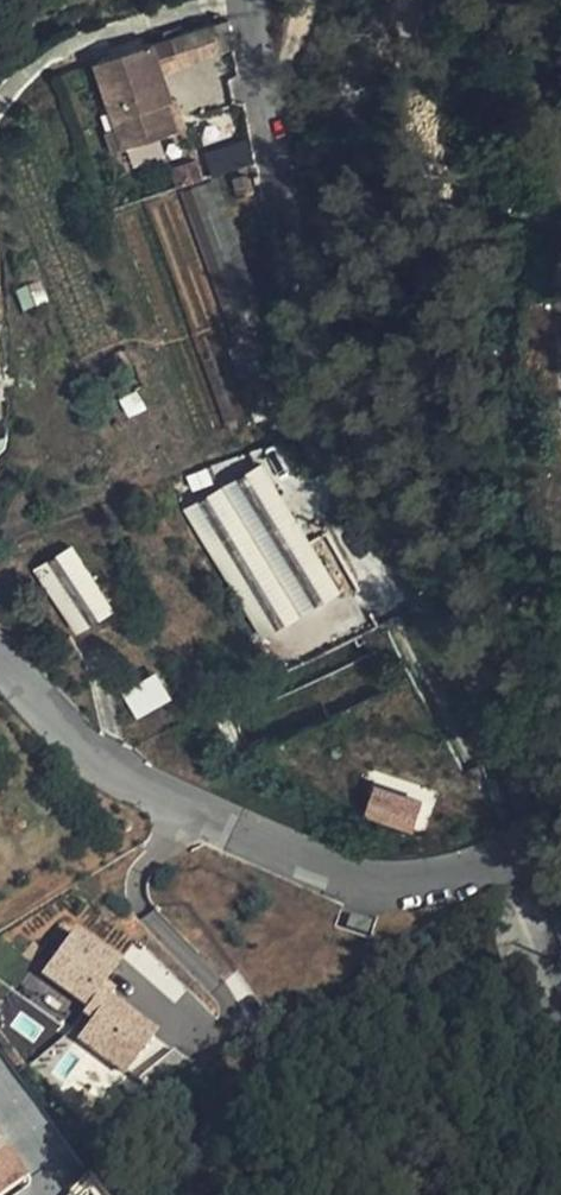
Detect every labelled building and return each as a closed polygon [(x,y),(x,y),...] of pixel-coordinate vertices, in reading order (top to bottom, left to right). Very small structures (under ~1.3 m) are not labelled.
[(220,47),(211,18),(153,36),(164,67),(220,47)] [(110,98),(126,143),(161,130),(177,126),(167,95),(173,93),(164,67),(153,36),(95,55),(110,98)] [(216,158),(221,177),(251,166),(247,149),(216,158)] [(114,217),(193,444),(263,420),(247,373),(237,346),(267,336),(272,334),(219,180),(114,217)] [(16,295),(25,316),(50,305),(41,285),(16,295)] [(342,604),(292,518),(266,474),(185,521),(202,549),(261,650),(293,632),(342,604)] [(32,574),(72,639),(114,612),(75,550),(32,574)] [(136,718),(169,699),(155,675),(122,694),(136,718)] [(385,808),(390,792),(372,787),(367,803),(385,808)] [(418,802),(390,792),(385,808),(367,803),(364,813),(411,827),(418,802)] [(72,928),(43,969),(88,1000),(71,1024),(80,1031),(68,1049),(115,1082),(143,1043),(94,1008),(107,991),(100,985),(118,960),(72,928)] [(2,1153),(0,1154),(0,1194),(4,1194),(23,1182),(2,1153)]
